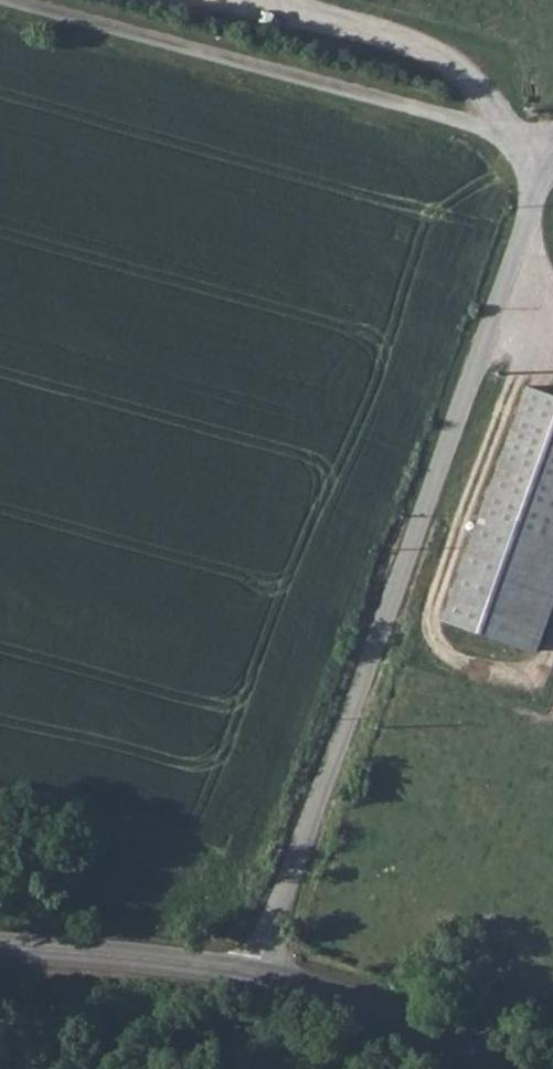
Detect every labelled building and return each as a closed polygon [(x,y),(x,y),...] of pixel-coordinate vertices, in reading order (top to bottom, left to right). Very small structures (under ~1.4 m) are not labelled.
[(517,390),(433,625),(528,659),(552,591),(552,403),(517,390)]
